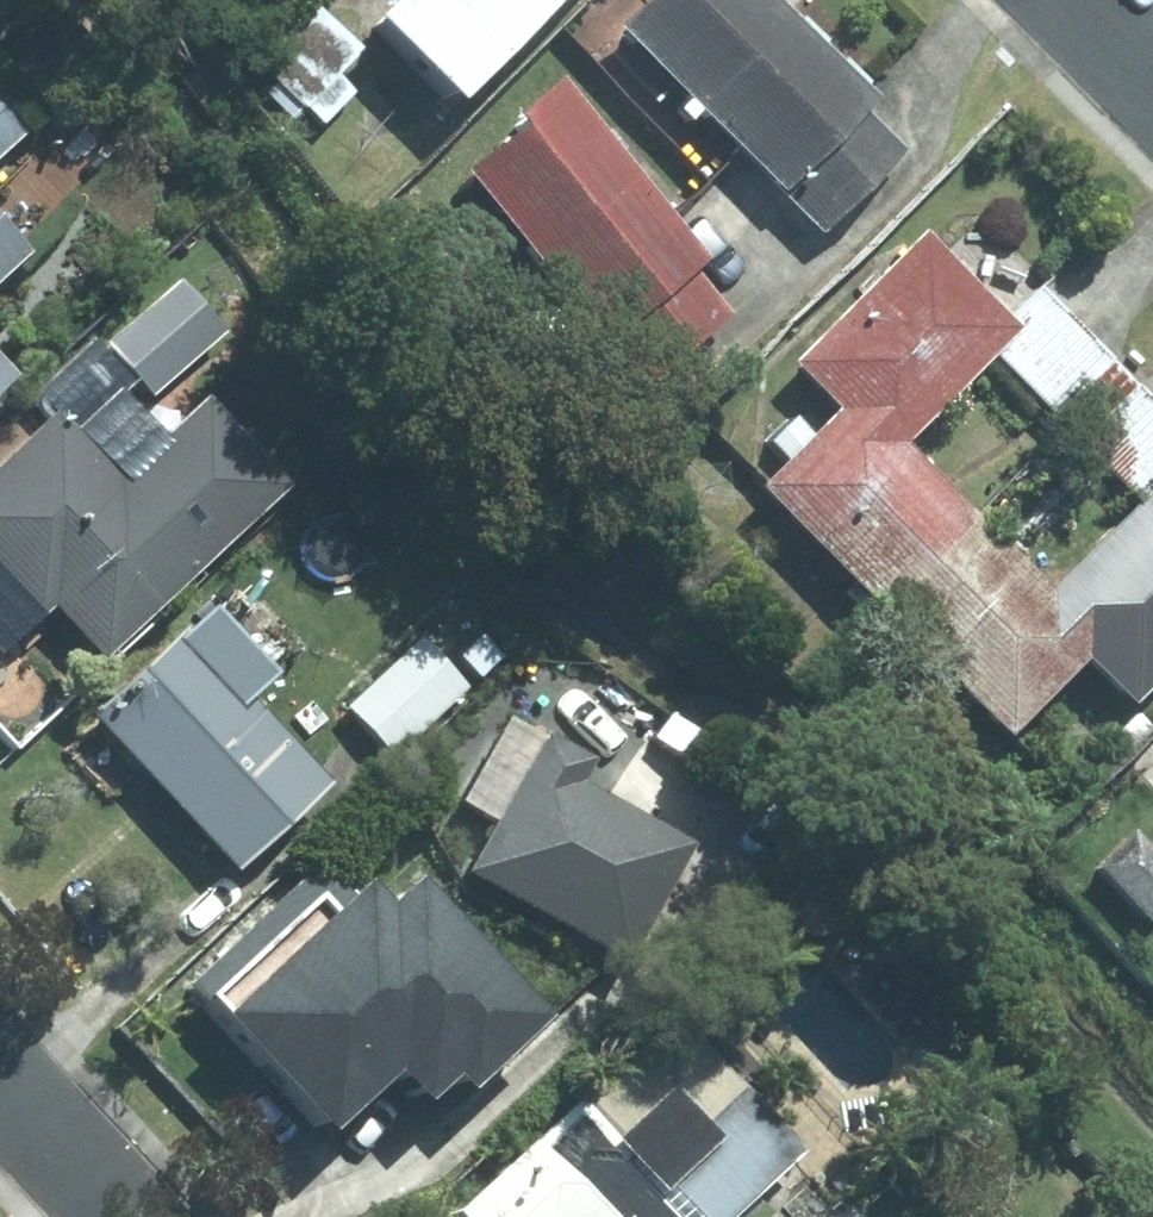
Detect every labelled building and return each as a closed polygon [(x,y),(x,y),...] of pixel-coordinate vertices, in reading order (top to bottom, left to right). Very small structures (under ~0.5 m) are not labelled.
[(385,17),(469,99),(565,0),(401,0),(385,17)] [(624,27),(789,190),(869,109),(882,95),(785,0),(651,0),(624,27)] [(321,7),(255,80),(297,118),(306,108),(325,125),(358,88),(341,72),(365,46),(321,7)] [(712,259),(567,82),(527,114),(535,123),(477,170),(614,338),(700,269),(712,259)] [(28,129),(0,99),(0,156),(28,129)] [(909,148),(869,109),(789,190),(828,228),(909,148)] [(33,250),(0,215),(0,282),(33,250)] [(842,407),(913,440),(1000,355),(1027,327),(1013,313),(928,229),(796,361),(842,407)] [(700,269),(614,338),(649,380),(734,312),(700,269)] [(105,345),(136,378),(153,397),(229,329),(182,276),(105,345)] [(1031,386),(1088,330),(1042,285),(1013,313),(1027,327),(1000,355),(1031,386)] [(1031,386),(1074,429),(1130,373),(1088,330),(1031,386)] [(171,436),(126,388),(136,378),(105,345),(99,339),(33,400),(49,417),(0,463),(0,648),(5,653),(59,602),(110,656),(294,484),(212,398),(171,436)] [(22,375),(0,351),(0,395),(22,375)] [(1117,471),(1152,435),(1152,395),(1130,373),(1074,429),(1117,471)] [(984,512),(913,440),(842,407),(766,483),(889,606),(984,512)] [(1145,499),(1152,490),(1152,435),(1117,471),(1145,499)] [(1059,586),(1095,657),(1140,701),(1152,689),(1152,490),(1145,499),(1059,586)] [(1059,586),(984,512),(889,606),(1019,734),(1095,657),(1059,586)] [(281,672),(216,603),(97,714),(242,868),(334,783),(254,697),(281,672)] [(471,686),(424,637),(351,706),(398,755),(471,686)] [(634,960),(698,843),(585,781),(596,759),(514,715),(468,800),(501,818),(471,871),(634,960)] [(1100,869),(1152,921),(1152,845),(1138,830),(1100,869)] [(202,987),(340,1130),(405,1067),(437,1100),(465,1074),(479,1089),(558,1013),(429,880),(398,909),(375,886),(360,900),(328,866),(202,987)] [(807,1150),(669,1007),(581,1091),(586,1096),(466,1211),(471,1216),(738,1216),(807,1150)] [(850,1204),(836,1216),(862,1216),(850,1204)]
